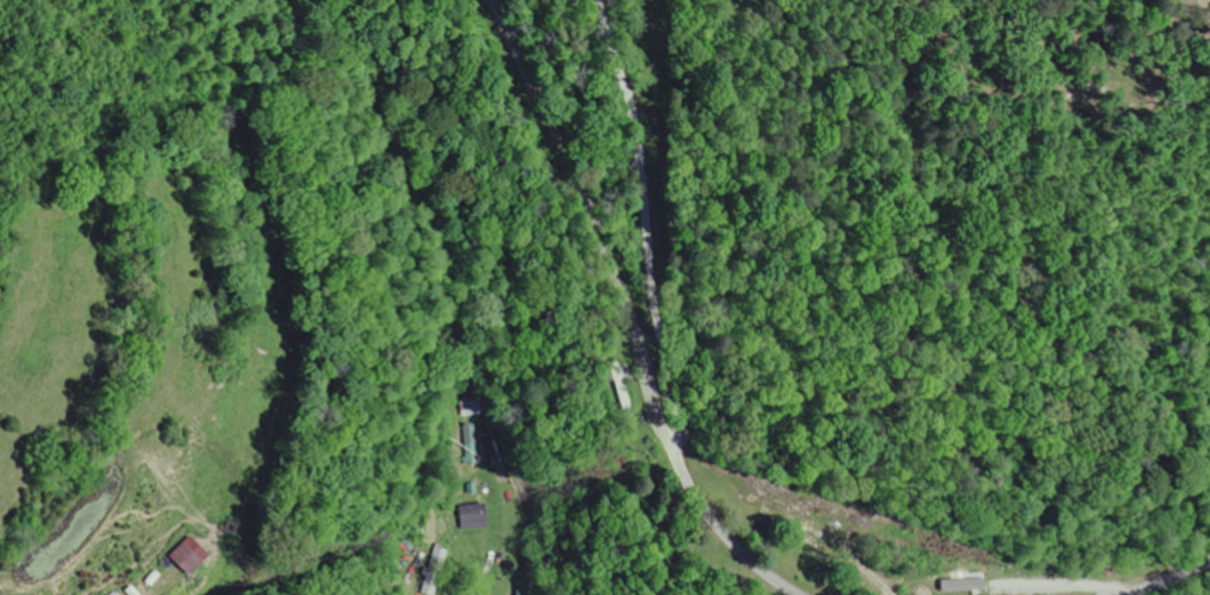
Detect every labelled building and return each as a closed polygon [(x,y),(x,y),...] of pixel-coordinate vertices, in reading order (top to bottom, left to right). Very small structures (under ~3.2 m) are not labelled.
[(464,449),(475,449),(475,427),(464,426),(464,449)] [(462,531),(489,529),(487,505),(460,508),(462,531)] [(189,576),(210,557),(192,537),(170,556),(189,576)] [(988,591),(987,579),(943,581),(944,593),(988,591)]
